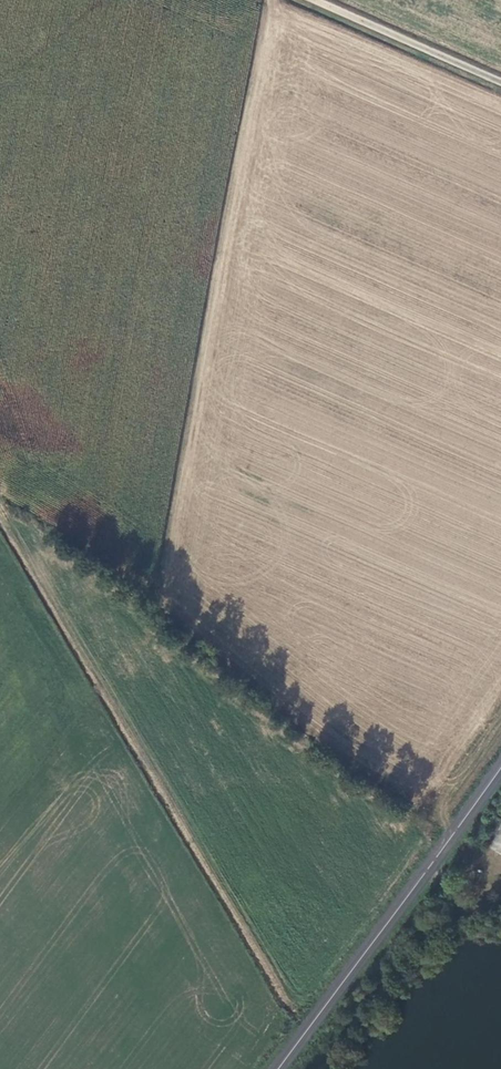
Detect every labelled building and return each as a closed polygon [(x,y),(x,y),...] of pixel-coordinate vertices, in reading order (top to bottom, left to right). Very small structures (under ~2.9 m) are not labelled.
[(492,853),(500,857),(500,834),(492,853)]
